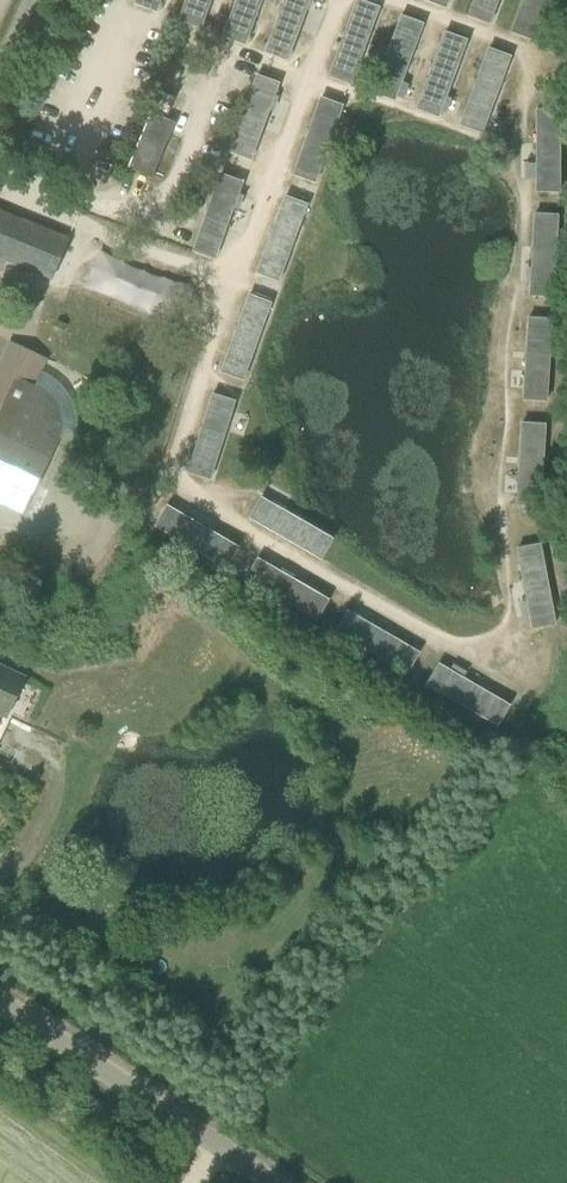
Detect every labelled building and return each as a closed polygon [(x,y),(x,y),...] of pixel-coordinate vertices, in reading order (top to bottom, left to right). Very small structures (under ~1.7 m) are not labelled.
[(135,2),(157,10),(161,0),(136,0),(135,2)] [(179,19),(200,27),(210,0),(186,0),(179,19)] [(223,35),(244,43),(260,0),(236,0),(223,35)] [(266,52),(288,60),(310,0),(286,0),(266,52)] [(426,0),(448,8),(451,0),(426,0)] [(470,17),(491,25),(501,0),(476,0),(470,17)] [(514,33),(535,41),(550,0),(526,0),(514,33)] [(383,9),(362,1),(333,77),(355,85),(383,9)] [(427,26),(405,18),(377,94),(398,102),(427,26)] [(470,42),(449,34),(420,110),(442,118),(470,42)] [(514,59),(493,51),(464,127),(486,135),(514,59)] [(275,81),(253,72),(225,148),(246,156),(275,81)] [(343,106),(322,98),(293,174),(314,182),(343,106)] [(561,113),(538,112),(537,194),(560,194),(561,113)] [(130,172),(152,181),(174,126),(152,117),(130,172)] [(238,179),(216,171),(188,247),(209,255),(238,179)] [(306,205),(285,196),(256,272),(277,280),(306,205)] [(13,214),(0,209),(0,258),(52,280),(54,274),(69,237),(13,214)] [(559,217),(536,215),(530,296),(553,298),(559,217)] [(269,303),(248,295),(219,370),(240,379),(269,303)] [(551,321),(528,320),(522,400),(545,402),(551,321)] [(25,512),(53,453),(60,437),(61,429),(61,419),(58,411),(56,404),(51,398),(46,393),(38,388),(25,382),(38,355),(39,354),(12,342),(0,367),(0,501),(25,512)] [(232,401),(211,393),(182,469),(203,477),(232,401)] [(543,426),(520,424),(514,505),(537,507),(543,426)] [(324,559),(337,536),(263,494),(250,517),(324,559)] [(168,507),(156,526),(226,567),(238,548),(168,507)] [(539,545),(516,550),(535,629),(557,624),(539,545)] [(258,560),(247,579),(317,620),(328,601),(258,560)] [(349,613),(337,632),(407,673),(419,654),(349,613)] [(439,666),(428,685),(498,726),(509,707),(439,666)] [(6,718),(25,679),(0,667),(0,715),(6,718)]
